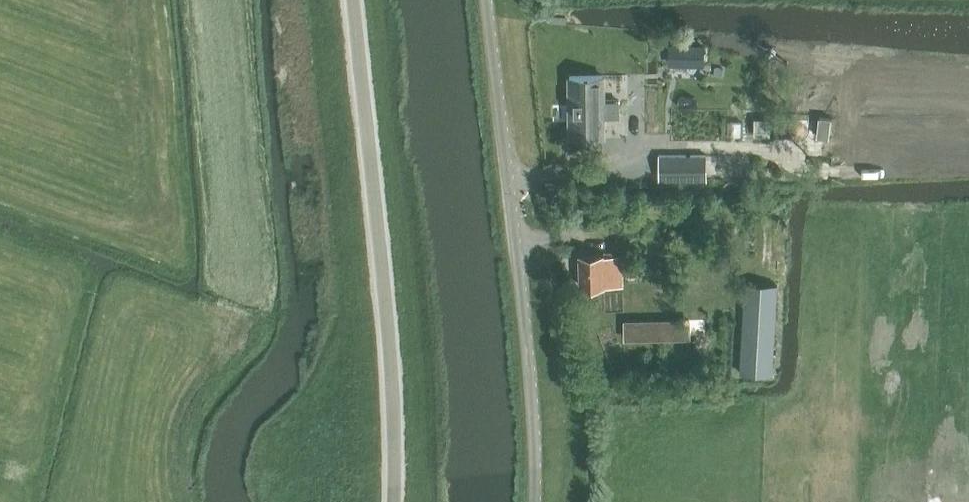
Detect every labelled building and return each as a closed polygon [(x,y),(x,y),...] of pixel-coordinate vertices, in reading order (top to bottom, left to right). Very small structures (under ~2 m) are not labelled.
[(570,138),(603,138),(603,76),(569,77),(570,138)] [(769,118),(754,118),(754,136),(769,136),(769,118)] [(658,180),(706,180),(706,156),(658,156),(658,180)] [(580,287),(621,285),(620,255),(580,256),(580,287)] [(772,375),(777,285),(745,283),(740,374),(772,375)] [(625,339),(668,338),(667,322),(625,322),(625,339)] [(625,340),(625,352),(664,351),(664,339),(625,340)]
